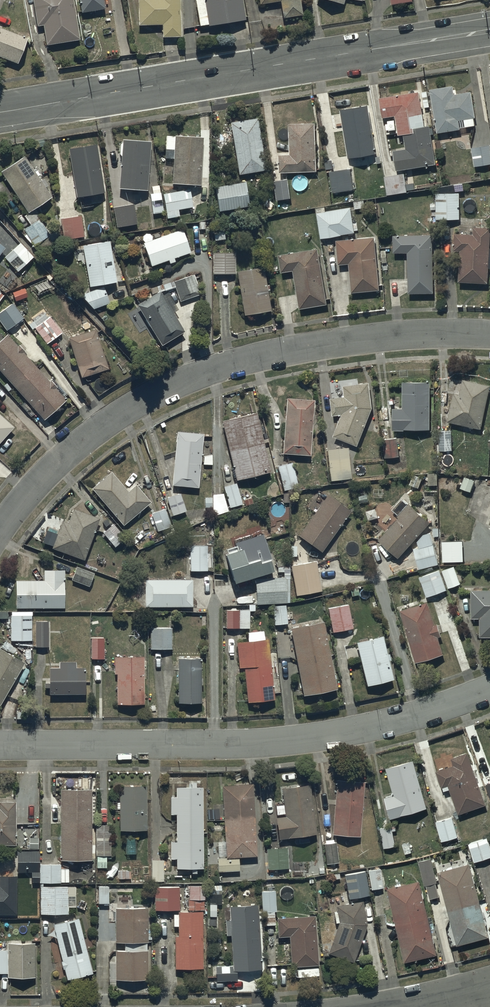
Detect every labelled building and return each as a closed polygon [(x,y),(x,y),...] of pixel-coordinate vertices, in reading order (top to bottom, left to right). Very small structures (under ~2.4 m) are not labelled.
[(37,29),(42,28),(45,48),(79,42),(71,0),(32,0),(37,29)] [(81,16),(105,12),(103,0),(79,0),(81,16)] [(179,0),(136,0),(138,29),(161,28),(161,41),(181,40),(179,0)] [(204,1),(195,3),(199,29),(208,28),(208,29),(245,23),(242,0),(203,0),(204,1)] [(259,7),(280,4),(282,20),(300,18),(298,0),(258,0),(259,7)] [(17,66),(26,42),(0,32),(0,59),(17,66)] [(452,89),(429,92),(436,136),(460,132),(458,123),(474,121),(470,95),(453,97),(452,89)] [(417,95),(378,102),(382,121),(394,118),(398,138),(402,137),(405,152),(392,155),(396,174),(435,166),(428,129),(424,130),(417,95)] [(369,109),(340,113),(347,161),(376,156),(369,109)] [(257,122),(229,126),(238,178),(266,173),(257,122)] [(315,125),(288,126),(289,157),(279,158),(279,175),(317,174),(315,125)] [(202,140),(174,139),(174,152),(165,151),(164,161),(173,162),(172,187),(200,188),(202,140)] [(150,145),(122,143),(122,146),(119,146),(118,158),(121,158),(118,192),(146,194),(150,145)] [(96,146),(68,151),(76,201),(104,197),(96,146)] [(470,150),(473,169),(489,166),(489,151),(489,147),(470,150)] [(34,174),(24,159),(0,173),(27,215),(50,200),(44,190),(48,188),(43,181),(40,183),(37,178),(39,177),(36,173),(34,174)] [(350,171),(329,174),(332,195),(353,192),(350,171)] [(289,182),(275,184),(277,203),(291,202),(289,182)] [(215,189),(219,213),(249,208),(245,184),(215,189)] [(153,195),(150,196),(153,216),(163,215),(158,185),(152,186),(153,195)] [(190,191),(162,195),(167,221),(179,219),(178,212),(194,209),(190,191)] [(457,196),(435,196),(435,222),(457,222),(457,196)] [(133,206),(113,210),(116,230),(137,226),(133,206)] [(351,209),(317,214),(321,241),(339,238),(354,235),(351,209)] [(80,218),(60,222),(64,243),(84,240),(80,218)] [(39,222),(24,232),(34,247),(49,237),(39,222)] [(486,286),(489,231),(472,230),(472,237),(453,236),(452,253),(459,253),(457,285),(486,286)] [(182,233),(143,247),(151,270),(168,264),(169,267),(174,265),(173,262),(191,256),(182,233)] [(431,238),(393,238),(394,257),(408,256),(408,296),(432,295),(431,238)] [(374,240),(336,243),(338,268),(349,267),(351,295),(379,293),(374,240)] [(21,245),(5,259),(18,274),(34,259),(21,245)] [(109,245),(81,250),(88,289),(116,285),(109,245)] [(317,252),(278,258),(280,275),(293,273),(299,311),(327,307),(326,301),(329,300),(328,291),(324,292),(317,252)] [(234,255),(213,255),(212,276),(233,276),(234,255)] [(263,270),(237,274),(244,319),(270,315),(263,270)] [(193,278),(173,286),(180,304),(200,297),(193,278)] [(137,309),(161,349),(184,334),(159,295),(137,309)] [(0,313),(0,324),(6,332),(23,320),(12,305),(0,313)] [(49,320),(35,331),(47,346),(61,335),(49,320)] [(68,341),(80,380),(107,372),(95,332),(68,341)] [(0,344),(0,375),(43,423),(65,403),(55,391),(56,391),(50,384),(49,385),(23,355),(24,355),(18,348),(17,349),(7,338),(0,344)] [(479,432),(489,389),(462,383),(459,397),(452,396),(446,425),(479,432)] [(428,433),(428,385),(402,385),(402,412),(391,412),(391,432),(428,433)] [(344,401),(330,401),(332,419),(341,417),(333,439),(357,449),(371,414),(369,386),(343,388),(344,401)] [(309,459),(313,404),(286,402),(282,457),(309,459)] [(270,475),(255,416),(221,425),(236,484),(270,475)] [(13,430),(0,419),(0,445),(13,430)] [(451,434),(438,434),(438,454),(451,454),(451,434)] [(202,437),(176,435),(171,488),(197,491),(202,437)] [(397,459),(396,440),(383,441),(384,460),(397,459)] [(326,453),(330,483),(351,481),(348,451),(326,453)] [(298,488),(291,465),(277,469),(283,492),(298,488)] [(128,494),(110,474),(91,491),(123,528),(150,505),(135,488),(128,494)] [(470,495),(474,481),(463,478),(459,491),(470,495)] [(235,485),(223,489),(229,510),(242,506),(235,485)] [(185,513),(179,496),(166,501),(172,518),(185,513)] [(327,499),(298,539),(320,555),(349,514),(327,499)] [(397,561),(428,525),(407,506),(406,507),(401,503),(392,513),(397,518),(396,519),(398,520),(377,544),(397,561)] [(165,508),(151,514),(157,531),(171,526),(165,508)] [(61,524),(51,551),(83,563),(99,522),(72,511),(67,526),(61,524)] [(113,527),(103,535),(115,549),(125,541),(113,527)] [(225,554),(234,584),(278,571),(265,530),(234,540),(237,548),(227,551),(228,553),(225,554)] [(437,567),(429,537),(422,539),(424,548),(412,552),(418,572),(437,567)] [(439,543),(439,555),(441,555),(441,565),(453,565),(453,543),(439,543)] [(207,549),(189,549),(189,574),(207,574),(207,549)] [(291,568),(296,597),(321,593),(316,564),(291,568)] [(93,575),(76,569),(71,582),(88,588),(93,575)] [(453,569),(441,573),(447,590),(459,585),(453,569)] [(439,572),(419,580),(426,599),(446,592),(439,572)] [(44,584),(15,584),(15,611),(63,611),(63,574),(44,574),(44,584)] [(288,577),(254,579),(255,604),(289,602),(288,577)] [(192,583),(144,583),(144,610),(192,610),(192,583)] [(470,621),(479,621),(479,640),(489,640),(489,593),(470,593),(470,621)] [(287,623),(285,605),(273,607),(275,625),(287,623)] [(427,605),(399,614),(414,666),(442,657),(437,640),(440,639),(436,627),(433,628),(427,605)] [(358,606),(328,611),(332,635),(363,630),(358,606)] [(249,613),(226,613),(226,631),(249,631),(249,613)] [(10,618),(10,643),(31,643),(31,618),(10,618)] [(47,649),(47,625),(35,625),(35,649),(47,649)] [(323,626),(290,632),(303,699),(336,692),(323,626)] [(171,627),(149,628),(149,648),(171,648),(171,627)] [(244,672),(247,705),(273,703),(267,642),(264,642),(264,634),(247,636),(248,645),(236,646),(238,672),(244,672)] [(90,640),(90,661),(103,661),(103,640),(90,640)] [(355,646),(365,689),(391,683),(381,640),(355,646)] [(0,706),(25,664),(1,650),(0,651),(0,706)] [(116,677),(116,707),(142,707),(142,660),(114,660),(114,677),(116,677)] [(200,662),(177,662),(177,706),(200,706),(200,662)] [(75,671),(75,665),(59,665),(59,671),(48,671),(48,687),(44,687),(44,691),(48,691),(48,698),(84,698),(84,671),(75,671)] [(485,808),(466,756),(450,761),(453,769),(435,775),(440,791),(447,789),(457,817),(485,808)] [(426,811),(412,764),(385,772),(393,798),(384,801),(390,822),(426,811)] [(363,785),(336,783),(332,838),(358,840),(363,785)] [(225,860),(217,860),(217,874),(222,874),(222,880),(231,880),(231,874),(239,873),(238,860),(256,859),(252,787),(221,789),(225,860)] [(309,788),(281,792),(285,820),(275,821),(278,842),(316,837),(309,788)] [(146,789),(119,789),(119,834),(146,834),(146,789)] [(170,818),(175,818),(175,844),(170,844),(170,862),(176,862),(176,873),(202,873),(202,791),(176,791),(176,801),(170,801),(170,818)] [(90,793),(59,793),(59,864),(90,864),(90,793)] [(15,805),(0,805),(0,848),(15,848),(15,805)] [(451,821),(435,825),(441,843),(456,839),(451,821)] [(96,857),(97,857),(97,870),(106,870),(106,857),(109,857),(109,828),(96,828),(96,857)] [(391,828),(379,831),(383,851),(395,848),(391,828)] [(467,847),(473,865),(489,859),(489,855),(486,841),(467,847)] [(337,865),(335,845),(324,846),(326,866),(337,865)] [(266,851),(267,871),(289,870),(288,850),(266,851)] [(39,854),(16,854),(16,875),(30,875),(30,885),(68,885),(68,871),(60,871),(60,867),(39,867),(39,854)] [(436,884),(430,861),(418,864),(424,887),(425,887),(429,901),(438,899),(434,885),(436,884)] [(488,940),(467,867),(436,875),(457,949),(488,940)] [(368,895),(363,871),(343,875),(347,899),(368,895)] [(378,871),(367,874),(370,892),(382,890),(378,871)] [(16,918),(16,879),(0,880),(0,918),(16,918)] [(418,884),(386,892),(403,965),(436,958),(418,884)] [(204,888),(189,888),(189,912),(204,912),(204,888)] [(108,889),(98,889),(98,907),(108,907),(108,889)] [(75,890),(40,890),(40,916),(67,916),(67,909),(75,909),(75,890)] [(178,913),(178,890),(154,890),(154,913),(178,913)] [(275,894),(261,894),(262,914),(275,914),(275,894)] [(365,928),(360,905),(334,910),(336,915),(332,916),(334,926),(337,926),(326,956),(352,965),(365,928)] [(227,938),(230,938),(232,969),(215,970),(216,985),(236,983),(235,974),(261,972),(256,908),(229,910),(230,924),(226,924),(227,938)] [(114,954),(115,982),(148,982),(148,953),(146,953),(146,945),(147,945),(147,911),(107,911),(107,925),(115,925),(115,946),(124,946),(124,954),(114,954)] [(178,940),(174,940),(174,972),(202,972),(202,914),(178,914),(178,917),(173,917),(173,929),(178,929),(178,940)] [(278,940),(288,939),(291,971),(317,969),(313,920),(277,922),(278,940)] [(66,983),(92,976),(78,922),(52,929),(66,983)] [(7,976),(7,980),(34,980),(34,946),(7,946),(7,953),(0,953),(0,976),(7,976)]
